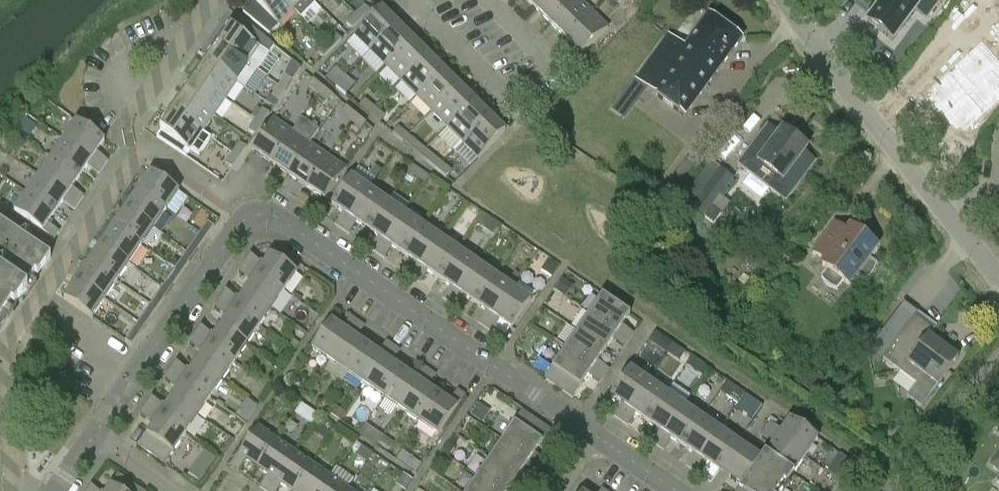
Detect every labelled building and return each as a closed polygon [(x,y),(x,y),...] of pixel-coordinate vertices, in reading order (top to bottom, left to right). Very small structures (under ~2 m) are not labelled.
[(294,11),(282,0),(253,0),(254,2),(243,13),(270,36),(294,11)] [(294,11),(301,18),(315,4),(311,0),(282,0),(294,11)] [(535,9),(544,0),(526,0),(535,9)] [(535,9),(550,24),(574,0),(544,0),(535,9)] [(550,24),(566,39),(592,12),(580,0),(574,0),(550,24)] [(867,22),(893,41),(916,11),(926,18),(940,0),(884,0),(881,3),(867,22)] [(355,14),(361,21),(371,11),(364,5),(355,14)] [(370,52),(397,25),(381,9),(355,36),(370,52)] [(592,12),(566,39),(582,55),(608,28),(592,12)] [(353,30),(361,21),(355,14),(346,23),(353,30)] [(668,34),(634,80),(651,93),(685,117),(742,40),(709,15),(685,47),(668,34)] [(230,27),(218,45),(257,71),(269,54),(274,47),(266,41),(240,18),(232,29),(230,27)] [(397,25),(370,52),(386,67),(413,40),(397,25)] [(336,35),(327,44),(332,50),(341,40),(336,35)] [(413,40),(386,67),(401,82),(428,55),(413,40)] [(324,59),(332,50),(327,44),(318,53),(324,59)] [(207,62),(237,83),(245,88),(257,71),(218,45),(207,62)] [(428,55),(401,82),(416,97),(443,70),(428,55)] [(929,97),(957,130),(998,94),(998,82),(977,56),(929,97)] [(226,100),(237,83),(207,62),(195,79),(226,100)] [(326,80),(336,88),(345,76),(336,68),(326,80)] [(443,70),(416,97),(432,113),(459,86),(443,70)] [(278,86),(285,91),(293,81),(285,75),(278,86)] [(356,84),(345,76),(336,88),(346,96),(356,84)] [(214,116),(226,100),(195,79),(184,95),(214,116)] [(323,88),(313,80),(308,86),(318,95),(323,88)] [(269,96),(265,102),(274,108),(278,102),(285,91),(278,86),(270,96),(269,96)] [(459,86),(432,113),(447,128),(474,101),(459,86)] [(333,96),(323,88),(318,95),(328,103),(333,96)] [(203,133),(214,116),(184,95),(172,112),(203,133)] [(359,107),(369,115),(375,109),(365,101),(359,107)] [(474,101),(447,128),(463,143),(489,116),(474,101)] [(341,114),(351,122),(357,116),(347,107),(341,114)] [(255,120),(262,125),(269,114),(262,109),(255,120)] [(385,117),(375,109),(369,115),(379,123),(385,117)] [(162,131),(158,138),(161,140),(186,157),(190,151),(198,156),(210,138),(203,133),(172,112),(160,130),(162,131)] [(357,116),(351,122),(361,130),(366,124),(357,116)] [(489,116),(463,143),(479,159),(505,132),(489,116)] [(271,164),(292,132),(273,119),(252,151),(271,164)] [(292,132),(271,164),(288,176),(310,144),(319,131),(301,119),(292,132)] [(255,135),(262,125),(255,120),(248,130),(255,135)] [(64,140),(103,168),(108,161),(96,153),(105,141),(76,122),(64,140)] [(768,127),(739,165),(786,200),(814,162),(804,154),(807,149),(782,130),(779,135),(768,127)] [(398,128),(393,134),(403,143),(408,136),(398,128)] [(418,144),(408,136),(403,143),(413,151),(418,144)] [(52,158),(80,178),(87,167),(99,175),(103,168),(64,140),(52,158)] [(232,153),(239,158),(246,148),(239,143),(232,153)] [(310,144),(288,176),(306,188),(328,156),(310,144)] [(232,169),(239,158),(232,153),(225,164),(232,169)] [(426,162),(436,170),(441,163),(432,155),(426,162)] [(328,156),(306,188),(325,201),(346,169),(328,156)] [(39,176),(79,203),(84,197),(72,189),(80,178),(52,158),(39,176)] [(681,166),(688,171),(693,164),(685,159),(681,166)] [(451,172),(441,163),(436,170),(446,178),(451,172)] [(425,184),(430,177),(413,165),(408,172),(425,184)] [(376,180),(382,171),(374,166),(368,175),(375,179),(376,180)] [(729,204),(724,200),(737,181),(734,179),(721,169),(692,208),(714,224),(729,204)] [(138,191),(166,210),(179,192),(151,173),(138,191)] [(27,194),(55,213),(63,203),(74,211),(79,203),(39,176),(27,194)] [(335,225),(342,229),(370,190),(351,177),(332,205),(343,213),(335,225)] [(665,186),(659,195),(666,200),(672,192),(665,186)] [(370,190),(342,229),(349,234),(357,222),(368,230),(387,202),(370,190)] [(138,191),(126,209),(154,228),(166,210),(138,191)] [(54,240),(59,232),(48,224),(55,213),(27,194),(14,213),(54,240)] [(405,214),(387,202),(368,230),(379,237),(371,249),(378,254),(405,214)] [(154,228),(126,209),(114,227),(142,246),(154,228)] [(423,226),(405,214),(378,254),(385,258),(393,247),(404,254),(423,226)] [(207,222),(199,234),(206,238),(214,227),(207,222)] [(9,319),(6,317),(42,264),(45,266),(50,259),(51,258),(0,223),(0,331),(9,319)] [(835,224),(813,252),(825,262),(822,266),(827,270),(821,278),(825,283),(831,288),(837,290),(843,282),(848,286),(856,275),(865,281),(870,277),(874,272),(876,265),(868,259),(876,249),(850,229),(847,233),(835,224)] [(423,226),(404,254),(415,262),(407,273),(413,278),(441,239),(423,226)] [(101,245),(129,264),(142,246),(114,227),(101,245)] [(192,245),(198,250),(206,238),(199,234),(192,245)] [(459,251),(441,239),(413,278),(421,283),(428,271),(440,279),(459,251)] [(89,262),(117,282),(129,264),(101,245),(89,262)] [(459,251),(440,279),(451,287),(443,298),(449,303),(477,263),(459,251)] [(264,265),(250,256),(244,264),(284,292),(297,273),(284,264),(271,255),(264,265)] [(758,255),(751,264),(759,270),(766,261),(758,255)] [(175,269),(182,274),(190,262),(183,258),(175,269)] [(77,280),(105,300),(117,282),(89,262),(77,280)] [(551,278),(558,269),(548,262),(541,272),(551,278)] [(495,276),(477,263),(449,303),(457,307),(464,296),(475,304),(495,276)] [(272,309),(284,292),(244,264),(239,273),(252,282),(246,291),(272,309)] [(167,281),(174,285),(182,274),(175,269),(167,281)] [(512,288),(495,276),(475,304),(486,311),(478,323),(485,328),(512,288)] [(557,288),(567,296),(574,286),(563,279),(557,288)] [(77,280),(64,299),(92,318),(105,300),(77,280)] [(492,332),(500,321),(512,329),(531,301),(512,288),(485,328),(492,332)] [(239,300),(226,291),(220,300),(260,327),(272,309),(246,291),(239,300)] [(158,293),(151,305),(157,309),(165,298),(158,293)] [(630,314),(602,295),(589,313),(629,341),(633,334),(622,326),(630,314)] [(247,345),(260,327),(220,300),(214,309),(227,318),(221,327),(247,345)] [(881,363),(883,360),(916,384),(907,396),(922,407),(953,366),(943,358),(948,352),(929,337),(934,330),(932,328),(915,315),(916,314),(906,306),(906,305),(904,304),(867,353),(881,363)] [(143,316),(149,321),(157,309),(151,305),(143,316)] [(629,341),(589,313),(577,331),(605,351),(613,340),(624,348),(629,341)] [(343,329),(331,321),(321,335),(312,349),(331,362),(357,322),(351,318),(343,329)] [(357,322),(331,362),(348,374),(368,346),(357,339),(364,327),(357,322)] [(214,336),(201,327),(195,336),(235,363),(247,345),(221,327),(214,336)] [(132,346),(140,334),(133,330),(126,341),(132,346)] [(605,351),(577,331),(565,349),(605,376),(609,370),(598,362),(605,351)] [(655,333),(648,343),(657,349),(664,339),(655,333)] [(223,381),(235,363),(195,336),(189,345),(202,354),(196,363),(223,381)] [(368,346),(348,374),(366,387),(393,347),(386,342),(378,354),(368,346)] [(393,347),(366,387),(384,399),(403,371),(392,363),(400,352),(393,347)] [(605,376),(565,349),(545,379),(573,398),(588,376),(600,383),(605,376)] [(697,361),(691,369),(703,377),(708,369),(697,361)] [(210,399),(223,381),(196,363),(190,372),(176,363),(170,371),(210,399)] [(403,371),(384,399),(402,411),(429,371),(422,367),(414,378),(403,371)] [(622,405),(614,416),(622,421),(648,381),(630,369),(620,383),(611,397),(622,405)] [(170,371),(165,380),(178,389),(172,398),(198,416),(210,399),(170,371)] [(429,371),(402,411),(420,423),(439,395),(428,388),(435,376),(429,371)] [(823,381),(809,371),(800,383),(814,393),(823,381)] [(666,394),(648,381),(622,421),(628,426),(636,414),(647,422),(666,394)] [(666,394),(647,422),(658,429),(650,441),(657,446),(684,406),(690,397),(672,385),(666,394)] [(745,394),(733,385),(725,396),(737,405),(745,394)] [(448,422),(465,397),(465,396),(457,391),(450,403),(439,395),(420,423),(438,436),(448,422)] [(762,407),(746,395),(736,409),(753,420),(762,407)] [(186,434),(198,416),(172,398),(167,406),(153,396),(146,407),(186,434)] [(488,413),(479,406),(472,415),(482,422),(488,413)] [(672,439),(683,446),(702,418),(684,406),(657,446),(664,450),(672,439)] [(146,407),(140,416),(153,425),(147,434),(146,434),(138,445),(166,465),(174,453),(173,453),(186,434),(146,407)] [(341,422),(346,414),(337,407),(332,415),(341,422)] [(522,412),(501,442),(541,469),(546,462),(535,454),(550,431),(522,412)] [(686,465),(692,470),(720,430),(702,418),(683,446),(693,454),(686,465)] [(804,429),(790,420),(782,431),(770,423),(766,430),(805,457),(818,439),(804,429)] [(367,424),(360,435),(377,447),(378,446),(384,437),(384,436),(367,424)] [(323,441),(329,432),(320,426),(314,435),(323,441)] [(258,427),(231,467),(238,472),(246,460),(257,468),(276,440),(258,427)] [(719,471),(729,458),(738,443),(720,430),(692,470),(700,474),(707,463),(719,471)] [(793,475),(805,457),(766,430),(761,437),(772,445),(765,456),(793,475)] [(384,437),(378,446),(387,452),(394,444),(384,437)] [(257,468),(268,475),(260,487),(266,490),(267,490),(294,452),(276,440),(257,468)] [(489,459),(517,479),(525,468),(536,475),(541,469),(501,442),(489,459)] [(448,443),(441,453),(449,458),(455,448),(448,443)] [(765,456),(761,462),(757,459),(756,455),(738,443),(729,458),(778,490),(782,490),(793,475),(765,456)] [(202,450),(188,475),(200,482),(214,456),(202,450)] [(401,450),(396,459),(415,472),(421,464),(401,450)] [(267,490),(278,490),(282,485),(291,490),(294,490),(312,464),(294,452),(267,490)] [(840,455),(835,462),(846,469),(851,462),(840,455)] [(729,458),(719,471),(737,483),(741,482),(745,485),(741,490),(778,490),(729,458)] [(477,477),(497,490),(512,490),(510,489),(517,479),(489,459),(477,477)] [(294,490),(320,490),(330,477),(312,464),(294,490)] [(397,485),(405,490),(406,490),(414,481),(404,474),(397,485)] [(117,475),(108,489),(109,490),(108,490),(141,490),(117,475)] [(320,490),(346,490),(348,489),(330,477),(320,490)] [(477,477),(468,490),(497,490),(477,477)]
